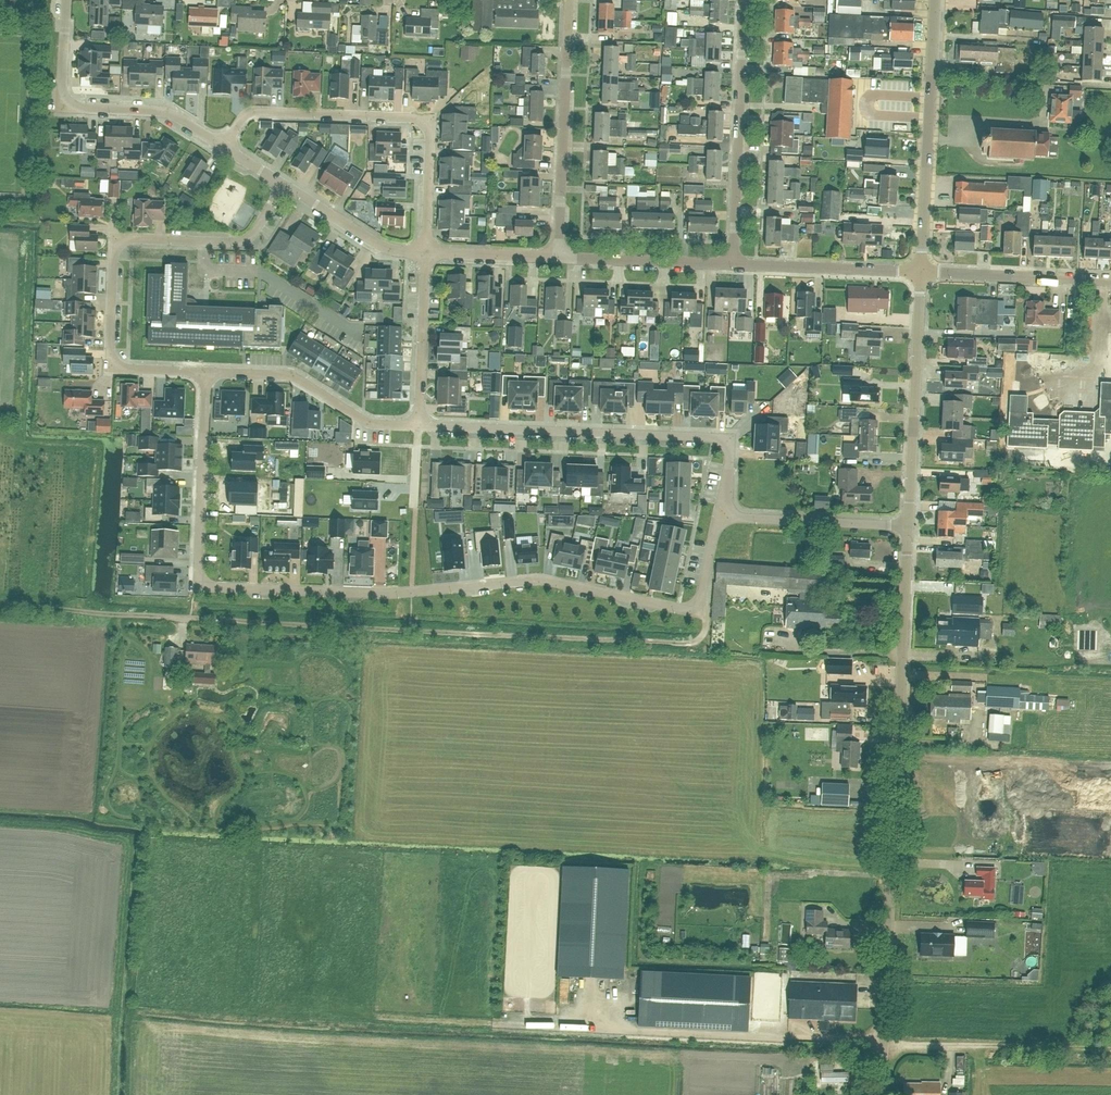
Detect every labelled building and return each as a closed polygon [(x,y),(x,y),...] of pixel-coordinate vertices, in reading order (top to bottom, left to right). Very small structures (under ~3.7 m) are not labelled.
[(107,26),(108,5),(120,5),(120,0),(104,0),(104,2),(92,2),(91,26),(107,26)] [(143,5),(143,0),(123,0),(122,4),(123,4),(123,11),(136,11),(136,25),(163,26),(163,7),(145,7),(145,5),(143,5)] [(231,8),(231,0),(218,0),(218,8),(231,8)] [(473,32),(491,33),(491,25),(495,25),(495,27),(538,29),(538,11),(537,11),(538,0),(474,0),(473,32)] [(664,10),(676,10),(677,0),(664,0),(664,10)] [(690,8),(690,11),(728,13),(728,1),(711,0),(711,6),(703,6),(703,9),(690,8)] [(837,14),(860,15),(861,1),(839,0),(838,0),(837,14)] [(914,12),(915,0),(884,0),(884,2),(892,2),(891,10),(914,12)] [(636,2),(622,1),(622,11),(636,11),(636,2)] [(1051,12),(1061,12),(1061,2),(1051,2),(1051,12)] [(313,3),(312,14),(298,13),(297,28),(330,30),(331,11),(330,11),(330,4),(313,3)] [(600,5),(599,20),(631,21),(632,13),(614,12),(614,6),(600,5)] [(238,31),(265,32),(266,16),(245,15),(245,8),(232,7),(231,22),(239,23),(238,31)] [(813,9),(813,17),(825,17),(825,8),(813,9)] [(202,27),(217,28),(218,10),(190,9),(189,25),(203,25),(202,27)] [(438,28),(439,17),(448,17),(449,10),(421,9),(421,20),(407,19),(406,34),(430,35),(430,28),(438,28)] [(799,16),(794,16),(794,11),(776,10),(775,22),(810,23),(810,20),(799,19),(799,16)] [(703,18),(710,18),(710,24),(727,25),(728,13),(690,11),(690,16),(703,17),(703,18)] [(1007,28),(1042,30),(1043,14),(1008,12),(1008,11),(998,11),(998,13),(982,12),(982,22),(981,22),(980,35),(997,36),(997,35),(999,35),(999,29),(1007,30),(1007,28)] [(871,31),(884,32),(883,41),(913,42),(914,19),(830,14),(828,44),(853,46),(854,39),(863,39),(871,39),(871,31)] [(362,16),(361,27),(352,26),(351,42),(355,43),(355,47),(368,48),(368,41),(374,41),(373,46),(387,46),(388,30),(376,29),(377,17),(362,16)] [(1075,28),(1075,17),(1052,16),(1051,27),(1057,27),(1075,28)] [(631,22),(631,21),(599,20),(599,34),(613,35),(613,27),(640,29),(640,22),(631,22)] [(815,23),(810,23),(775,22),(775,34),(793,34),(793,29),(799,29),(799,27),(810,27),(810,29),(814,29),(815,23)] [(120,27),(110,27),(110,38),(120,38),(120,27)] [(663,36),(680,37),(680,29),(664,28),(663,36)] [(1079,34),(1084,35),(1083,42),(1103,43),(1104,30),(1084,29),(1080,28),(1079,34)] [(818,40),(818,32),(804,32),(804,39),(818,40)] [(689,41),(688,48),(721,49),(721,35),(707,34),(707,42),(689,41)] [(1102,56),(1103,43),(1083,42),(1065,41),(1065,47),(1083,48),(1083,55),(1102,56)] [(958,45),(957,62),(972,63),(972,68),(980,69),(980,66),(996,67),(996,73),(1014,74),(1015,49),(998,48),(998,43),(983,42),(983,45),(960,43),(960,45),(958,45)] [(775,43),(774,55),(809,56),(809,52),(801,52),(801,49),(792,48),(793,44),(775,43)] [(633,46),(624,45),(624,54),(632,54),(633,46)] [(80,57),(79,65),(102,66),(102,58),(111,59),(111,47),(98,46),(97,53),(81,52),(81,57),(80,57)] [(874,48),(825,46),(824,53),(874,55),(874,48)] [(627,57),(619,57),(619,48),(605,48),(604,62),(618,63),(622,63),(627,63),(636,64),(636,56),(627,55),(627,57)] [(720,64),(721,49),(688,48),(684,48),(683,56),(706,57),(706,63),(720,64)] [(532,75),(544,76),(545,59),(546,59),(546,58),(545,58),(545,56),(535,56),(535,49),(524,49),(524,59),(532,60),(532,75)] [(272,52),(272,63),(285,63),(285,52),(272,52)] [(360,60),(360,55),(340,54),(340,62),(349,62),(349,59),(360,60)] [(894,55),(881,55),(880,72),(893,72),(894,68),(912,69),(912,55),(894,54),(894,55)] [(809,60),(809,56),(774,55),(774,66),(792,67),(792,62),(802,62),(802,59),(809,60)] [(1101,69),(1102,56),(1083,55),(1082,68),(1101,69)] [(246,84),(247,71),(247,58),(237,57),(237,70),(214,69),(213,94),(230,94),(231,83),(246,84)] [(186,93),(187,70),(180,69),(181,59),(167,58),(167,76),(174,76),(174,92),(186,93)] [(187,70),(186,93),(199,93),(199,77),(207,77),(208,60),(194,59),(194,70),(187,70)] [(143,88),(144,66),(137,66),(138,60),(125,60),(124,74),(131,74),(130,87),(143,88)] [(150,66),(144,66),(143,88),(155,88),(156,75),(162,75),(163,61),(150,61),(150,66)] [(358,79),(359,61),(352,61),(351,78),(358,79)] [(604,76),(618,77),(618,63),(604,62),(604,76)] [(635,72),(636,64),(627,63),(626,72),(635,72)] [(102,66),(79,65),(79,73),(80,73),(80,78),(96,79),(96,85),(109,86),(110,74),(102,74),(102,66)] [(871,67),(860,66),(860,76),(871,76),(871,67)] [(382,100),(383,78),(374,77),(374,69),(362,68),(361,83),(370,84),(369,100),(382,100)] [(1101,69),(1082,68),(1081,82),(1101,83),(1101,69)] [(282,86),(283,71),(273,70),(255,69),(254,95),(271,96),(271,88),(272,88),(275,86),(282,86)] [(415,102),(425,102),(426,78),(418,77),(419,70),(407,69),(406,86),(413,86),(412,100),(415,100),(415,102)] [(1049,70),(1048,82),(1055,82),(1055,75),(1061,75),(1061,70),(1049,70)] [(426,78),(425,102),(436,103),(436,101),(438,101),(439,88),(448,88),(448,72),(426,71),(426,78)] [(320,91),(321,75),(310,74),(310,72),(294,72),(293,97),(309,97),(309,91),(320,91)] [(705,73),(705,87),(705,88),(719,88),(720,74),(705,73)] [(348,99),(349,76),(332,75),(331,98),(348,99)] [(632,83),(618,83),(618,77),(604,76),(603,91),(635,92),(635,81),(632,81),(632,83)] [(383,78),(382,100),(394,101),(395,78),(383,78)] [(828,114),(827,139),(850,140),(852,97),(853,97),(854,88),(853,88),(853,82),(830,80),(830,81),(803,79),(786,78),(785,104),(801,105),(801,103),(822,104),(822,114),(828,114)] [(696,87),(696,79),(687,79),(687,87),(696,87)] [(524,98),(523,107),(543,108),(544,93),(531,92),(531,87),(512,86),(512,94),(525,94),(525,92),(527,93),(526,98),(524,98)] [(1070,86),(1069,97),(1052,96),(1050,123),(1070,124),(1070,123),(1080,124),(1081,112),(1071,112),(1072,97),(1081,98),(1082,87),(1070,86)] [(719,88),(705,88),(705,87),(696,87),(687,87),(686,95),(705,95),(704,102),(718,103),(719,88)] [(635,92),(603,91),(602,105),(617,106),(617,102),(639,103),(639,92),(635,92)] [(659,110),(660,93),(652,93),(651,109),(659,110)] [(443,115),(443,129),(467,130),(467,123),(476,123),(476,108),(461,107),(461,116),(443,115)] [(542,123),(543,108),(523,107),(523,117),(530,117),(530,123),(542,123)] [(703,121),(703,126),(703,127),(723,127),(723,113),(709,112),(709,121),(703,121)] [(641,121),(610,120),(610,115),(595,114),(595,129),(635,130),(640,130),(641,121)] [(771,123),(771,135),(793,136),(793,124),(799,124),(800,118),(783,117),(783,123),(771,123)] [(691,118),(690,126),(700,126),(700,118),(691,118)] [(510,127),(513,127),(523,127),(523,119),(511,119),(510,127)] [(331,134),(331,125),(321,125),(321,135),(331,134)] [(61,143),(72,144),(72,152),(87,153),(87,148),(96,149),(96,134),(88,134),(88,126),(87,126),(87,127),(62,126),(61,143)] [(696,135),(708,135),(708,141),(722,142),(723,127),(703,127),(703,126),(700,126),(690,126),(679,126),(678,135),(696,135)] [(984,139),(981,139),(980,148),(983,149),(983,154),(989,154),(988,158),(1015,160),(1015,164),(1024,164),(1024,161),(1034,161),(1034,158),(1048,158),(1048,157),(1058,158),(1059,138),(1049,138),(1049,136),(1035,136),(1036,132),(1026,132),(1026,128),(1017,127),(1017,131),(990,129),(990,134),(984,134),(984,139)] [(119,151),(120,128),(107,128),(106,143),(98,143),(97,158),(112,159),(112,151),(119,151)] [(119,159),(125,160),(140,160),(141,139),(140,139),(140,140),(140,145),(132,145),(133,129),(120,128),(119,151),(119,159)] [(276,158),(281,150),(291,156),(298,145),(298,136),(290,130),(286,136),(275,129),(263,149),(276,158)] [(466,137),(467,130),(443,129),(442,142),(451,143),(451,150),(475,151),(475,137),(466,137)] [(635,137),(635,130),(595,129),(594,143),(609,144),(609,138),(632,138),(632,136),(635,137)] [(388,155),(389,133),(377,133),(376,154),(370,154),(369,161),(382,162),(382,155),(388,155)] [(407,149),(401,149),(401,134),(389,133),(388,155),(395,156),(394,163),(407,163),(407,149)] [(793,140),(793,136),(771,135),(770,147),(782,147),(781,154),(798,155),(799,140),(793,140)] [(525,137),(525,148),(522,148),(517,153),(517,155),(514,155),(513,168),(534,169),(535,161),(541,161),(542,137),(525,137)] [(143,143),(143,158),(152,159),(166,168),(179,148),(178,147),(177,145),(174,143),(172,143),(164,139),(161,144),(143,143)] [(865,158),(888,159),(889,140),(866,139),(865,158)] [(327,153),(318,146),(307,140),(292,165),(305,173),(313,162),(319,166),(327,153)] [(668,154),(669,153),(669,146),(659,145),(658,154),(668,154)] [(803,146),(803,156),(812,156),(812,147),(803,146)] [(698,165),(698,166),(707,166),(721,166),(722,152),(708,151),(707,158),(689,157),(689,165),(698,165)] [(846,162),(862,163),(862,152),(846,151),(846,162)] [(441,159),(441,172),(469,173),(469,167),(472,167),(473,153),(458,152),(458,160),(441,159)] [(608,167),(608,153),(594,152),(593,167),(608,167)] [(331,189),(343,171),(337,167),(341,160),(331,153),(320,169),(326,173),(320,182),(331,189)] [(210,178),(204,174),(208,166),(195,158),(183,177),(192,182),(189,187),(200,194),(210,178)] [(625,168),(626,159),(616,159),(616,167),(616,168),(625,168)] [(770,162),(769,176),(783,177),(801,178),(801,177),(805,177),(805,171),(801,170),(801,169),(784,168),(784,162),(770,162)] [(698,165),(689,165),(688,174),(698,174),(698,166),(698,165)] [(885,166),(863,165),(863,170),(869,170),(869,174),(884,174),(885,166)] [(707,166),(706,180),(721,181),(721,166),(707,166)] [(343,171),(331,189),(342,196),(348,187),(353,190),(364,174),(353,167),(348,174),(343,171)] [(608,167),(593,167),(593,181),(607,182),(607,175),(633,176),(634,168),(625,168),(616,168),(616,167),(608,167)] [(518,179),(518,171),(504,171),(503,179),(518,179)] [(469,180),(469,173),(441,172),(440,185),(456,186),(456,193),(471,194),(472,180),(469,180)] [(406,182),(395,181),(395,174),(375,173),(374,181),(384,181),(383,196),(405,197),(406,182)] [(783,177),(769,176),(769,190),(783,191),(787,191),(787,187),(783,187),(783,177)] [(864,189),(897,192),(898,178),(881,176),(880,185),(864,184),(864,189)] [(1007,177),(1007,183),(985,182),(984,184),(956,183),(955,204),(1006,207),(1007,200),(1009,200),(1010,191),(1024,191),(1023,213),(1029,213),(1030,198),(1031,198),(1031,178),(1007,177)] [(65,188),(76,189),(76,186),(85,187),(85,181),(76,181),(76,180),(66,179),(65,188)] [(522,179),(521,193),(540,194),(540,180),(522,179)] [(1047,181),(1033,181),(1032,200),(1046,201),(1047,181)] [(109,182),(108,198),(119,198),(120,183),(109,182)] [(790,184),(790,192),(800,192),(800,184),(790,184)] [(600,197),(607,197),(607,187),(596,186),(596,192),(600,192),(600,197)] [(896,206),(897,192),(864,189),(864,195),(879,196),(879,205),(896,206)] [(782,206),(783,191),(769,190),(768,205),(782,206)] [(850,199),(863,200),(864,195),(864,193),(863,193),(863,191),(850,190),(850,199)] [(647,197),(646,229),(660,229),(660,215),(649,215),(650,206),(654,207),(655,192),(647,191),(647,197)] [(822,220),(838,221),(840,192),(823,191),(822,220)] [(800,200),(800,192),(790,192),(790,200),(800,200)] [(539,207),(540,194),(521,193),(521,207),(539,207)] [(675,216),(666,215),(666,207),(669,207),(669,193),(662,193),(661,198),(660,198),(660,215),(660,229),(674,230),(675,216)] [(440,201),(439,216),(463,217),(464,209),(470,209),(470,195),(455,194),(454,202),(440,201)] [(631,228),(646,229),(647,197),(639,196),(638,206),(640,207),(639,214),(632,214),(631,228)] [(95,199),(80,198),(80,197),(69,197),(68,207),(80,208),(79,217),(88,217),(88,216),(103,217),(104,200),(95,200),(95,199)] [(600,206),(600,215),(593,215),(592,229),(607,229),(608,198),(600,197),(599,206),(600,206)] [(608,198),(607,229),(621,230),(622,216),(613,215),(614,207),(616,207),(616,198),(608,198)] [(134,216),(133,222),(135,224),(134,227),(152,227),(152,219),(153,219),(156,219),(156,217),(163,217),(163,220),(164,220),(165,202),(153,202),(153,201),(135,201),(135,214),(134,216)] [(695,210),(704,210),(704,202),(696,201),(695,210)] [(712,202),(704,202),(704,210),(712,211),(712,202)] [(377,203),(376,215),(382,215),(382,225),(404,226),(404,211),(390,210),(391,204),(377,203)] [(245,204),(234,222),(245,228),(256,210),(245,204)] [(812,205),(801,204),(800,212),(812,213),(812,205)] [(497,213),(496,227),(507,228),(507,236),(515,236),(533,237),(533,222),(516,222),(517,207),(503,206),(502,214),(497,213)] [(868,207),(867,214),(880,216),(881,208),(868,207)] [(959,223),(987,224),(988,210),(960,209),(959,223)] [(813,215),(801,215),(801,223),(813,224),(813,215)] [(463,224),(463,217),(439,216),(438,230),(450,230),(450,238),(468,239),(469,225),(463,224)] [(703,233),(703,219),(689,218),(688,233),(703,233)] [(785,233),(786,227),(781,227),(781,219),(767,218),(767,233),(785,233)] [(703,219),(703,233),(717,234),(718,219),(703,219)] [(843,244),(859,245),(861,245),(862,225),(844,224),(844,228),(838,228),(837,230),(837,237),(838,239),(843,239),(843,244)] [(798,234),(798,228),(798,226),(790,225),(789,234),(798,234)] [(882,226),(862,225),(861,245),(859,245),(859,253),(864,254),(865,245),(881,246),(882,226)] [(1004,233),(1003,255),(1019,256),(1021,237),(1028,238),(1029,226),(1015,225),(1014,234),(1004,233)] [(71,226),(71,240),(77,240),(77,250),(98,251),(98,236),(89,236),(88,234),(88,227),(90,227),(71,226)] [(280,234),(269,251),(293,266),(303,250),(309,253),(320,237),(309,230),(309,232),(301,226),(292,239),(290,238),(289,239),(280,234)] [(1033,256),(1046,257),(1047,238),(1047,230),(1042,230),(1041,238),(1034,237),(1033,256)] [(785,233),(767,233),(766,247),(780,248),(780,242),(798,242),(798,234),(789,234),(785,233)] [(955,251),(973,251),(974,234),(955,233),(955,251)] [(992,243),(993,234),(981,233),(981,242),(992,243)] [(1084,259),(1097,259),(1098,240),(1098,233),(1092,233),(1092,240),(1085,240),(1084,259)] [(1060,239),(1047,238),(1046,257),(1060,258),(1060,239)] [(1060,239),(1060,258),(1073,258),(1074,239),(1060,239)] [(1097,259),(1110,260),(1110,244),(1110,241),(1098,240),(1097,259)] [(330,273),(342,254),(337,250),(338,249),(332,245),(324,259),(316,254),(307,269),(317,275),(321,274),(324,269),(330,273)] [(342,254),(330,273),(337,277),(334,281),(335,286),(344,292),(353,277),(346,273),(355,259),(349,255),(348,257),(342,254)] [(73,280),(96,281),(97,268),(86,267),(86,259),(69,258),(68,273),(74,273),(73,280)] [(186,300),(188,265),(171,264),(171,266),(166,266),(166,275),(150,275),(148,323),(152,323),(152,327),(149,327),(148,344),(243,347),(244,331),(253,332),(254,327),(256,327),(256,310),(198,308),(197,304),(194,301),(190,300),(186,300)] [(378,302),(378,293),(379,270),(366,270),(366,286),(358,286),(357,301),(378,302)] [(392,271),(379,270),(378,293),(385,293),(384,302),(399,302),(400,287),(392,287),(392,271)] [(449,276),(448,299),(458,299),(458,309),(472,310),(472,296),(465,296),(465,277),(449,276)] [(479,277),(478,299),(489,299),(488,317),(500,317),(501,289),(494,288),(494,278),(479,277)] [(96,294),(96,281),(73,280),(64,279),(64,290),(67,291),(67,300),(85,301),(85,293),(96,294)] [(512,286),(510,307),(519,307),(519,314),(536,315),(537,300),(526,300),(527,287),(512,286)] [(878,309),(888,309),(888,291),(884,291),(884,290),(868,289),(868,288),(848,287),(848,312),(869,313),(869,311),(878,312),(878,309)] [(546,310),(564,311),(565,298),(562,298),(562,289),(547,288),(546,310)] [(577,314),(583,314),(589,314),(590,308),(595,308),(596,291),(584,290),(584,299),(577,299),(577,314)] [(730,312),(731,290),(716,290),(715,317),(708,317),(708,330),(722,331),(722,312),(730,312)] [(731,290),(730,312),(738,312),(737,331),(750,332),(751,318),(745,318),(746,291),(731,290)] [(608,291),(596,291),(595,308),(602,309),(602,315),(614,315),(615,300),(608,300),(608,291)] [(620,316),(627,316),(639,316),(639,310),(640,310),(640,292),(628,292),(628,301),(621,301),(620,316)] [(653,293),(640,292),(640,310),(645,311),(645,317),(658,317),(659,302),(652,302),(653,293)] [(815,294),(799,293),(798,317),(807,318),(806,331),(821,331),(822,314),(814,314),(815,294)] [(664,317),(671,317),(676,318),(677,312),(683,312),(684,294),(672,294),(672,303),(665,303),(664,317)] [(696,295),(684,294),(683,312),(690,313),(690,318),(702,319),(703,304),(696,304),(696,295)] [(765,318),(782,319),(783,295),(766,295),(765,318)] [(989,317),(997,317),(998,300),(958,299),(957,316),(983,317),(983,314),(990,315),(989,317)] [(73,315),(72,323),(95,324),(95,318),(96,318),(97,311),(86,311),(86,304),(92,304),(92,303),(65,302),(64,315),(73,315)] [(1059,325),(1059,311),(1049,310),(1049,312),(1044,312),(1044,303),(1027,302),(1027,306),(1025,307),(1025,311),(1026,312),(1026,325),(1043,326),(1043,324),(1059,325)] [(269,311),(256,310),(256,327),(254,327),(253,332),(244,331),(243,347),(281,349),(283,307),(269,306),(269,311)] [(823,310),(823,324),(836,325),(836,310),(823,310)] [(377,322),(376,312),(366,313),(367,323),(377,322)] [(983,317),(957,316),(957,317),(955,318),(955,322),(957,324),(957,330),(975,331),(975,325),(989,326),(989,325),(997,326),(997,317),(989,317),(990,315),(983,314),(983,317)] [(494,318),(494,327),(502,328),(503,318),(494,318)] [(556,338),(571,339),(572,322),(557,322),(556,338)] [(94,331),(95,324),(72,323),(72,331),(63,331),(63,345),(82,346),(83,337),(96,337),(96,331),(94,331)] [(765,343),(766,324),(755,324),(754,342),(765,343)] [(856,346),(881,348),(882,333),(855,331),(856,325),(858,326),(859,325),(843,324),(842,339),(857,340),(856,346)] [(1066,352),(1075,352),(1077,324),(1068,324),(1066,352)] [(700,336),(699,326),(688,327),(689,337),(700,336)] [(378,327),(377,341),(401,342),(402,328),(378,327)] [(438,349),(462,349),(462,341),(470,342),(471,328),(455,327),(454,335),(441,335),(440,348),(438,348),(438,349)] [(508,347),(521,348),(523,328),(509,328),(508,347)] [(650,331),(650,345),(659,345),(659,332),(650,331)] [(287,353),(300,361),(313,341),(300,333),(287,353)] [(971,358),(971,345),(972,340),(948,339),(947,350),(945,350),(944,356),(947,356),(947,358),(964,359),(964,358),(971,358)] [(998,351),(1016,351),(1016,350),(1024,350),(1024,342),(1016,342),(1016,340),(998,340),(998,351)] [(300,361),(312,369),(325,349),(313,341),(300,361)] [(377,357),(379,357),(379,356),(400,357),(401,342),(377,341),(377,357)] [(38,356),(38,357),(45,357),(45,351),(47,351),(48,346),(39,345),(38,356)] [(65,349),(64,364),(72,364),(72,373),(93,374),(93,358),(85,357),(85,349),(65,349)] [(312,369),(324,376),(337,356),(325,349),(312,369)] [(462,350),(462,349),(438,349),(438,362),(451,363),(451,371),(467,371),(467,358),(460,357),(460,350),(462,350)] [(405,362),(413,362),(414,351),(405,350),(405,362)] [(684,351),(684,361),(699,361),(699,351),(684,351)] [(524,361),(524,353),(516,353),(517,361),(524,361)] [(324,376),(336,384),(349,364),(337,356),(324,376)] [(403,357),(400,357),(379,356),(379,357),(378,371),(402,371),(403,357)] [(856,358),(856,367),(867,368),(867,359),(856,358)] [(971,358),(971,368),(987,368),(987,358),(971,358)] [(349,364),(336,384),(349,392),(362,372),(349,364)] [(665,365),(664,378),(678,379),(678,366),(665,365)] [(705,376),(719,377),(719,366),(705,366),(705,376)] [(987,373),(987,368),(971,368),(963,367),(963,374),(945,373),(945,388),(965,389),(966,381),(977,381),(978,373),(987,373)] [(599,376),(608,377),(609,368),(599,368),(599,376)] [(378,371),(378,385),(401,386),(402,371),(378,371)] [(439,392),(462,393),(462,387),(468,387),(468,372),(451,371),(450,379),(439,379),(439,392)] [(491,374),(490,393),(500,394),(501,374),(491,374)] [(523,409),(524,384),(518,383),(518,376),(503,376),(502,393),(510,393),(509,409),(510,409),(510,411),(518,411),(518,409),(523,409)] [(524,384),(523,409),(527,410),(527,412),(535,412),(535,410),(536,410),(537,394),(545,395),(546,378),(529,377),(529,384),(524,384)] [(850,401),(878,402),(879,388),(868,388),(868,387),(858,387),(858,379),(844,379),(843,394),(851,394),(850,401)] [(569,380),(569,386),(568,411),(573,411),(574,413),(575,414),(577,414),(578,413),(579,412),(581,412),(582,396),(588,396),(589,381),(569,380)] [(568,411),(569,386),(563,386),(563,384),(560,381),(550,381),(549,395),(556,395),(555,411),(557,411),(558,412),(559,413),(561,413),(563,413),(563,411),(568,411)] [(614,413),(615,391),(608,391),(609,383),(594,382),(593,395),(601,396),(601,412),(603,413),(605,415),(609,415),(611,413),(614,413)] [(659,415),(660,392),(653,392),(653,383),(638,382),(637,399),(646,400),(646,414),(648,414),(648,416),(654,416),(655,415),(659,415)] [(615,391),(614,413),(616,413),(618,415),(622,415),(624,413),(627,414),(627,397),(635,397),(635,384),(621,383),(621,392),(615,391)] [(732,392),(731,413),(734,414),(736,416),(741,416),(744,414),(746,414),(746,401),(754,401),(755,383),(747,383),(746,392),(732,392)] [(1100,400),(1100,409),(1094,414),(1063,412),(1059,416),(1058,420),(1033,419),(1033,414),(1027,413),(1027,397),(1010,396),(1008,427),(1007,447),(1047,449),(1047,445),(1058,446),(1058,449),(1104,452),(1104,448),(1105,435),(1105,440),(1109,439),(1109,435),(1110,435),(1110,384),(1101,383),(1100,400)] [(667,392),(660,392),(659,415),(664,415),(664,417),(671,417),(671,415),(673,415),(674,401),(683,401),(683,384),(668,384),(667,392)] [(123,385),(122,407),(137,407),(152,407),(152,393),(138,392),(138,386),(123,385)] [(401,386),(378,385),(377,400),(401,401),(401,386)] [(704,417),(705,392),(700,392),(700,387),(683,386),(683,401),(692,401),(691,416),(693,416),(694,418),(695,419),(697,419),(698,418),(699,416),(704,417)] [(705,392),(704,417),(709,417),(710,418),(711,419),(713,419),(714,419),(715,417),(717,417),(718,402),(725,402),(726,388),(711,387),(710,392),(705,392)] [(154,417),(178,418),(184,418),(185,390),(166,389),(166,401),(164,404),(155,403),(154,417)] [(66,390),(65,408),(86,409),(86,415),(104,416),(105,401),(92,400),(92,391),(66,390)] [(222,405),(215,405),(214,420),(229,421),(229,415),(244,415),(245,392),(223,391),(222,405)] [(462,399),(462,393),(439,392),(438,405),(452,406),(451,413),(467,414),(467,400),(462,399)] [(253,399),(252,413),(268,414),(267,416),(284,417),(285,394),(268,393),(268,400),(253,399)] [(944,403),(943,417),(962,417),(962,409),(971,409),(972,396),(955,396),(954,403),(944,403)] [(309,403),(295,403),(294,424),(292,424),(291,437),(302,438),(302,435),(309,435),(309,429),(320,430),(320,412),(314,412),(314,411),(309,406),(308,406),(309,403)] [(859,436),(876,437),(877,421),(860,421),(860,422),(857,422),(858,410),(841,409),(841,422),(850,423),(850,437),(859,437),(859,436)] [(755,435),(755,440),(778,441),(778,434),(787,434),(788,419),(767,417),(767,418),(771,418),(770,427),(756,426),(756,428),(754,428),(753,435),(755,435)] [(962,417),(943,417),(942,431),(956,431),(955,439),(974,440),(974,428),(973,427),(962,426),(962,417)] [(97,432),(111,433),(111,423),(97,422),(97,432)] [(247,427),(239,427),(239,438),(247,438),(247,427)] [(266,440),(266,430),(250,429),(249,439),(266,440)] [(352,433),(351,433),(340,433),(335,433),(335,443),(351,443),(352,433)] [(811,462),(820,462),(818,436),(808,436),(811,462)] [(859,436),(859,437),(859,444),(844,444),(844,457),(859,458),(859,457),(857,457),(857,451),(859,452),(876,453),(876,437),(859,436)] [(157,451),(156,458),(181,459),(182,446),(155,444),(155,438),(139,437),(139,450),(157,451)] [(778,441),(755,440),(755,444),(753,444),(752,451),(754,451),(754,453),(769,453),(768,459),(765,459),(765,460),(785,461),(786,448),(781,448),(781,441),(778,441)] [(942,446),(941,462),(964,463),(964,458),(972,458),(973,440),(957,440),(957,447),(942,446)] [(797,443),(796,460),(805,461),(806,443),(797,443)] [(232,454),(231,471),(256,472),(256,461),(263,461),(264,448),(244,447),(243,454),(232,454)] [(359,453),(354,452),(353,474),(379,475),(380,453),(371,453),(371,451),(359,450),(359,453)] [(181,472),(181,459),(156,458),(156,465),(138,464),(138,476),(153,477),(154,471),(181,472)] [(531,490),(538,490),(539,463),(530,462),(530,465),(526,464),(525,481),(516,480),(516,494),(531,495),(531,490)] [(451,489),(452,468),(444,468),(444,464),(432,463),(431,498),(439,499),(440,489),(451,489)] [(547,463),(539,463),(538,490),(545,490),(545,495),(559,496),(559,495),(560,482),(551,482),(552,465),(547,465),(547,463)] [(452,468),(451,489),(462,490),(462,495),(470,495),(471,465),(459,464),(459,468),(452,468)] [(667,478),(690,478),(690,465),(667,464),(667,478)] [(494,491),(495,470),(488,469),(488,465),(476,465),(474,495),(483,496),(483,491),(494,491)] [(495,470),(494,491),(505,491),(505,497),(514,497),(515,466),(503,466),(502,470),(495,470)] [(581,496),(582,467),(568,466),(567,483),(560,482),(559,495),(572,496),(572,488),(581,488),(581,496)] [(609,476),(609,485),(611,485),(611,494),(630,495),(630,492),(644,493),(645,480),(630,479),(631,469),(626,468),(626,466),(617,466),(617,468),(612,468),(611,476),(609,476)] [(307,467),(307,478),(324,479),(324,468),(307,467)] [(597,467),(582,467),(581,496),(582,488),(590,489),(590,497),(603,497),(603,484),(596,484),(597,467)] [(839,469),(838,485),(842,485),(842,503),(856,504),(856,501),(872,502),(872,488),(856,487),(857,470),(839,469)] [(981,484),(991,485),(992,471),(974,470),(974,478),(982,479),(981,484)] [(967,479),(941,477),(940,490),(940,491),(940,492),(941,493),(942,494),(943,494),(944,494),(945,494),(946,494),(947,493),(947,492),(948,491),(959,492),(959,491),(967,492),(967,479)] [(137,487),(137,478),(129,478),(129,487),(137,487)] [(667,478),(666,490),(689,491),(690,478),(667,478)] [(154,494),(153,501),(180,502),(180,496),(179,496),(179,488),(162,487),(163,480),(147,479),(146,493),(154,494)] [(231,483),(230,506),(256,507),(257,484),(231,483)] [(666,490),(666,503),(689,504),(689,491),(666,490)] [(378,493),(353,492),(352,510),(378,511),(378,493)] [(828,509),(829,497),(815,497),(814,509),(828,509)] [(180,502),(153,501),(153,508),(145,508),(145,521),(162,521),(162,516),(178,516),(178,509),(179,509),(180,502)] [(688,517),(689,504),(666,503),(665,516),(688,517)] [(938,512),(938,525),(966,526),(966,516),(982,516),(983,505),(956,504),(956,513),(938,512)] [(429,505),(429,518),(444,518),(444,506),(429,505)] [(464,522),(463,511),(446,512),(447,523),(464,522)] [(126,512),(126,521),(141,522),(141,513),(126,512)] [(513,520),(504,521),(505,540),(514,540),(513,520)] [(331,521),(331,538),(344,538),(344,521),(331,521)] [(371,537),(380,538),(387,538),(387,523),(372,522),(371,537)] [(966,526),(938,525),(937,538),(953,539),(953,533),(973,534),(972,536),(979,537),(979,527),(966,527),(966,526)] [(662,527),(660,540),(682,544),(685,532),(662,527)] [(152,557),(172,558),(176,558),(177,549),(178,532),(153,531),(152,557)] [(495,531),(475,533),(477,553),(481,553),(483,567),(500,565),(498,541),(496,541),(495,531)] [(553,564),(567,567),(571,545),(563,543),(564,537),(551,534),(548,548),(556,550),(553,564)] [(532,545),(515,547),(516,564),(531,563),(538,562),(537,547),(539,546),(538,537),(532,538),(532,545)] [(603,574),(609,575),(614,553),(606,551),(609,541),(595,538),(594,543),(591,556),(598,557),(594,573),(603,574)] [(580,547),(571,545),(567,567),(580,570),(584,556),(591,557),(591,556),(594,543),(581,540),(580,547)] [(660,540),(657,552),(679,557),(682,544),(660,540)] [(233,570),(249,571),(250,555),(258,555),(258,541),(244,541),(244,547),(234,546),(234,556),(231,556),(231,563),(233,563),(233,570)] [(446,570),(463,569),(461,541),(443,542),(446,570)] [(851,558),(869,559),(870,544),(857,544),(858,542),(851,541),(851,558)] [(351,549),(350,575),(373,576),(374,550),(368,550),(369,542),(359,542),(358,549),(351,549)] [(299,559),(300,545),(274,544),(274,552),(265,552),(264,572),(290,573),(290,559),(299,559)] [(614,553),(609,575),(616,577),(615,577),(624,579),(627,563),(634,564),(638,547),(631,546),(630,549),(623,548),(622,554),(614,553)] [(983,560),(983,548),(965,547),(965,555),(961,555),(936,553),(935,567),(961,568),(961,562),(969,563),(969,559),(983,560)] [(327,549),(310,548),(309,573),(326,574),(326,568),(333,569),(333,555),(327,555),(327,549)] [(654,565),(677,569),(679,557),(657,552),(654,565)] [(829,572),(717,564),(715,584),(827,592),(829,572)] [(654,565),(652,577),(674,582),(677,569),(654,565)] [(170,567),(146,566),(145,582),(154,583),(153,591),(176,592),(177,576),(169,576),(170,567)] [(649,590),(671,595),(674,582),(652,577),(649,590)] [(129,591),(129,578),(120,578),(120,590),(129,591)] [(982,598),(953,597),(952,613),(981,615),(982,598)] [(786,628),(808,629),(810,600),(788,599),(786,628)] [(827,601),(810,600),(808,629),(826,630),(826,628),(835,629),(835,627),(844,628),(845,613),(826,612),(827,601)] [(1002,610),(1000,603),(993,604),(994,611),(1002,610)] [(1061,618),(1040,617),(1038,632),(1060,633),(1061,618)] [(991,620),(953,618),(953,619),(937,619),(936,645),(947,645),(947,644),(954,644),(953,646),(979,647),(979,638),(990,639),(991,620)] [(1004,636),(1016,636),(1016,624),(1004,624),(1004,636)] [(162,645),(153,644),(152,653),(161,654),(162,645)] [(216,664),(217,647),(186,645),(185,664),(206,665),(206,664),(216,664)] [(177,669),(178,649),(165,648),(164,668),(177,669)] [(828,660),(828,675),(852,676),(852,661),(828,660)] [(205,682),(205,672),(191,672),(191,676),(185,676),(184,681),(205,682)] [(951,691),(971,692),(972,682),(951,681),(951,691)] [(822,703),(821,719),(831,719),(849,720),(850,703),(854,704),(854,708),(865,708),(866,687),(831,686),(831,703),(822,703)] [(985,707),(1048,710),(1049,697),(1028,696),(1028,689),(986,687),(985,707)] [(970,721),(971,696),(955,695),(955,697),(931,697),(930,719),(941,720),(940,720),(948,721),(948,723),(960,723),(960,720),(970,721)] [(780,707),(779,720),(796,721),(797,706),(788,705),(788,707),(780,707)] [(797,709),(797,720),(808,721),(808,710),(797,709)] [(989,715),(988,733),(1002,734),(1003,715),(989,715)] [(851,743),(851,731),(837,731),(837,738),(843,738),(842,767),(857,768),(858,755),(859,755),(859,744),(851,743)] [(1007,735),(988,734),(988,741),(1007,742),(1007,735)] [(821,806),(848,807),(849,785),(822,784),(821,806)] [(623,980),(629,871),(563,867),(557,977),(623,980)] [(993,900),(994,869),(976,868),(976,876),(984,876),(983,882),(964,881),(964,896),(982,896),(982,899),(993,900)] [(822,922),(823,912),(807,911),(806,921),(807,921),(806,934),(826,935),(825,947),(849,948),(850,931),(827,930),(827,923),(822,922)] [(993,923),(967,922),(967,937),(993,938),(993,923)] [(921,934),(920,955),(953,956),(953,936),(921,934)] [(673,945),(673,935),(662,935),(662,945),(673,945)] [(779,949),(778,961),(787,962),(787,966),(790,967),(791,949),(779,949)] [(747,1032),(750,977),(641,972),(638,1027),(747,1032)] [(855,986),(789,982),(788,1019),(853,1022),(855,986)] [(1089,996),(1089,1010),(1103,1010),(1102,996),(1089,996)] [(829,1053),(833,1053),(837,1053),(837,1045),(829,1045),(829,1053)] [(833,1064),(820,1064),(820,1071),(822,1071),(822,1081),(848,1081),(848,1072),(833,1072),(833,1064)] [(952,1087),(963,1087),(963,1077),(957,1076),(957,1079),(952,1079),(952,1087)] [(921,1084),(903,1084),(903,1094),(939,1094),(939,1083),(921,1082),(921,1084)]
